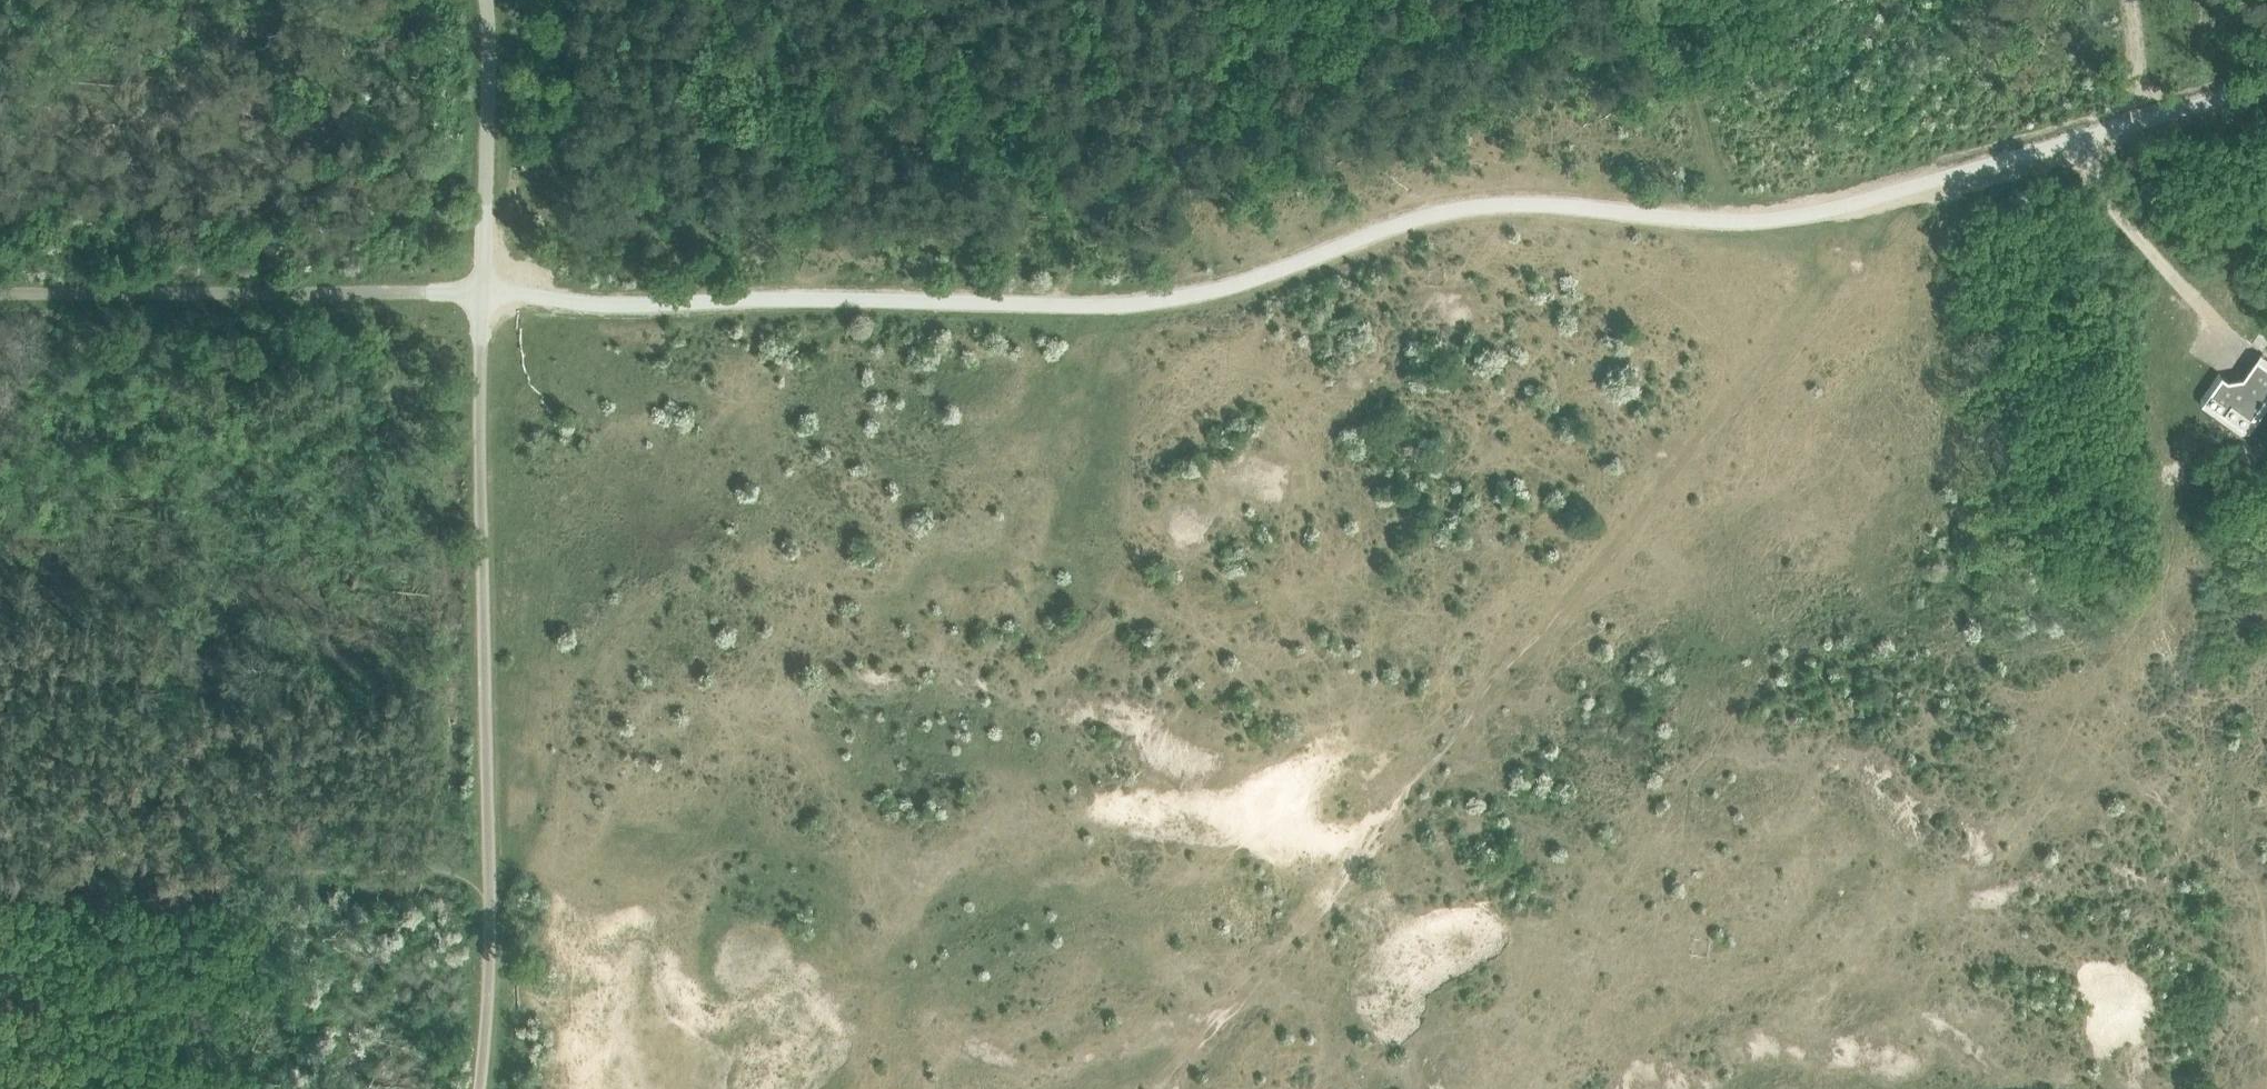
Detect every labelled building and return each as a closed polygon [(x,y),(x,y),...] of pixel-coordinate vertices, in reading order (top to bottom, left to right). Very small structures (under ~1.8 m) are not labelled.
[(2218,372),(2199,397),(2200,405),(2240,434),(2248,433),(2266,407),(2266,359),(2260,354),(2243,378),(2228,380),(2218,372)]
